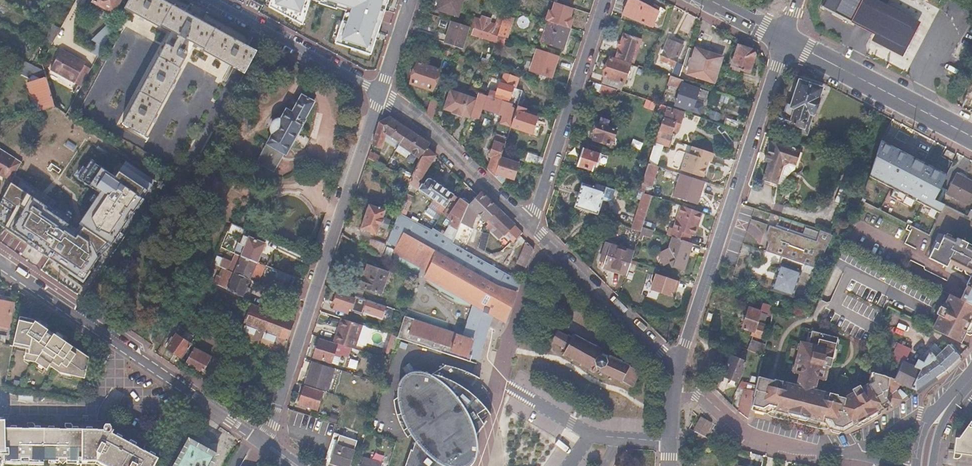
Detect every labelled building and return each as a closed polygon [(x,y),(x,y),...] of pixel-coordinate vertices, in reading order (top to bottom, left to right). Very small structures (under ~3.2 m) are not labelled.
[(92,1),(113,13),(120,0),(93,0),(92,1)] [(137,12),(178,35),(173,44),(167,41),(122,124),(142,135),(188,52),(181,48),(186,39),(228,63),(244,72),(256,50),(164,0),(128,0),(125,6),(137,12)] [(333,1),(344,4),(334,36),(367,47),(382,0),(332,0),(333,1)] [(436,8),(458,16),(463,0),(439,0),(436,8)] [(635,0),(628,0),(622,14),(652,27),(658,11),(635,0)] [(824,7),(829,9),(854,22),(852,25),(862,30),(866,32),(905,52),(907,48),(914,34),(921,21),(879,0),(827,0),(824,7)] [(572,8),(555,2),(549,21),(569,28),(572,18),(569,17),(572,8)] [(505,8),(504,12),(496,35),(506,38),(514,11),(505,8)] [(481,20),(474,18),(471,27),(479,30),(496,35),(504,12),(499,10),(494,25),(489,24),(491,19),(482,16),(481,20)] [(469,26),(452,21),(445,42),(462,48),(469,26)] [(549,21),(548,21),(541,41),(563,49),(570,28),(569,28),(549,21)] [(61,28),(53,24),(42,44),(50,48),(61,28)] [(104,28),(92,39),(97,43),(91,53),(98,56),(111,32),(104,28)] [(479,30),(478,34),(495,40),(496,35),(479,30)] [(621,42),(619,47),(615,58),(633,63),(641,39),(624,33),(621,42)] [(506,38),(496,35),(495,40),(494,42),(504,45),(506,38)] [(681,44),(667,39),(660,60),(674,65),(671,76),(678,78),(683,66),(675,63),(681,44)] [(752,50),(738,46),(732,66),(749,72),(754,55),(752,50)] [(722,56),(695,47),(687,73),(714,82),(722,56)] [(558,55),(537,48),(529,71),(550,78),(558,55)] [(84,66),(59,52),(49,72),(80,89),(89,72),(83,68),(84,66)] [(629,65),(608,58),(600,84),(602,85),(617,90),(619,90),(621,82),(623,83),(629,65)] [(40,79),(28,82),(36,112),(54,107),(45,71),(21,60),(16,70),(15,71),(29,79),(31,75),(40,79)] [(438,69),(416,62),(409,83),(430,90),(438,69)] [(492,66),(487,64),(478,92),(483,94),(492,66)] [(667,83),(680,87),(674,105),(699,113),(702,105),(694,102),(698,88),(682,83),(683,80),(678,78),(671,76),(670,76),(667,83)] [(820,87),(799,81),(792,101),(790,100),(789,103),(787,102),(784,111),(781,110),(777,122),(790,127),(792,122),(803,126),(807,112),(813,113),(818,99),(816,98),(820,87)] [(522,89),(499,82),(496,92),(488,90),(486,95),(511,103),(517,105),(522,89)] [(617,90),(602,85),(600,91),(614,96),(617,90)] [(475,99),(449,90),(443,109),(451,111),(451,113),(460,116),(460,115),(469,118),(470,116),(475,99)] [(478,92),(475,99),(470,116),(478,119),(480,113),(478,111),(480,108),(502,115),(500,124),(510,127),(513,118),(509,117),(512,108),(510,107),(511,103),(486,95),(483,94),(478,92)] [(271,122),(269,126),(269,130),(270,133),(272,135),(256,162),(273,173),(283,154),(285,155),(291,144),(292,145),(300,129),(305,119),(304,118),(313,101),(301,95),(292,112),(286,109),(280,119),(278,118),(275,119),(273,120),(271,122)] [(438,101),(431,98),(426,114),(432,119),(438,101)] [(525,108),(517,105),(513,118),(510,127),(531,134),(532,129),(536,128),(537,125),(535,122),(537,117),(523,112),(525,108)] [(681,115),(665,109),(654,142),(668,147),(672,136),(667,134),(668,132),(669,132),(671,128),(676,130),(681,115)] [(813,113),(807,112),(803,126),(792,122),(790,127),(806,132),(813,113)] [(53,113),(34,142),(120,199),(139,170),(53,113)] [(390,117),(379,122),(372,145),(381,148),(388,133),(401,143),(398,147),(394,144),(389,150),(393,154),(397,149),(407,156),(410,152),(419,158),(426,148),(430,143),(390,117)] [(599,124),(597,123),(594,133),(596,133),(594,139),(609,144),(611,138),(614,139),(617,130),(614,129),(617,122),(602,117),(599,124)] [(738,121),(725,117),(723,124),(736,128),(738,121)] [(491,141),(494,142),(489,156),(491,157),(487,169),(494,175),(495,172),(501,152),(506,137),(494,134),(491,141)] [(946,173),(882,140),(868,177),(939,211),(943,203),(933,198),(946,173)] [(771,141),(767,155),(771,156),(763,180),(777,184),(784,165),(789,162),(795,164),(800,150),(771,141)] [(713,153),(692,146),(690,153),(686,152),(681,170),(703,177),(706,166),(705,165),(706,161),(708,161),(708,160),(710,161),(713,153)] [(0,148),(0,176),(3,178),(10,182),(22,161),(0,148)] [(412,178),(410,183),(433,198),(428,205),(441,214),(454,194),(433,180),(432,181),(428,178),(426,179),(421,176),(435,155),(426,148),(419,158),(412,178)] [(607,156),(582,148),(577,165),(592,170),(593,166),(596,167),(597,163),(604,165),(607,156)] [(954,153),(946,149),(943,153),(951,158),(954,153)] [(370,151),(368,157),(383,165),(386,159),(370,151)] [(501,152),(495,172),(505,175),(513,178),(519,158),(501,152)] [(542,159),(528,153),(525,161),(540,166),(542,159)] [(0,205),(0,238),(75,290),(123,216),(30,157),(0,205)] [(854,162),(850,161),(843,181),(849,184),(858,163),(854,162)] [(657,166),(647,163),(638,192),(642,193),(645,185),(650,186),(657,166)] [(495,172),(494,175),(502,184),(505,175),(495,172)] [(704,181),(680,173),(673,196),(696,204),(704,181)] [(955,174),(945,193),(965,203),(971,190),(971,182),(955,174)] [(594,187),(581,183),(574,207),(597,214),(605,187),(595,183),(594,187)] [(477,193),(469,203),(460,225),(471,229),(474,222),(472,221),(476,212),(488,224),(487,226),(500,240),(505,234),(514,224),(480,191),(477,193)] [(653,196),(642,193),(633,221),(629,220),(627,227),(640,231),(642,226),(653,196)] [(412,201),(404,198),(399,210),(405,213),(408,206),(410,206),(412,201)] [(469,203),(461,198),(447,217),(452,221),(443,235),(453,242),(460,225),(469,203)] [(384,212),(369,205),(359,229),(375,235),(384,212)] [(701,212),(680,205),(672,228),(668,227),(666,235),(679,239),(687,242),(690,234),(694,235),(701,212)] [(416,223),(397,215),(386,243),(395,247),(393,250),(408,254),(407,257),(422,262),(427,247),(431,250),(433,250),(426,274),(438,278),(452,243),(453,242),(443,235),(432,228),(430,230),(416,223)] [(240,243),(246,246),(241,255),(258,261),(265,244),(244,235),(246,230),(231,223),(227,232),(242,239),(240,243)] [(522,232),(514,224),(505,234),(511,241),(522,233),(522,232)] [(832,234),(820,229),(816,241),(769,225),(766,233),(768,242),(765,250),(817,266),(832,234)] [(642,226),(640,231),(639,235),(650,239),(653,230),(642,226)] [(959,239),(958,241),(946,235),(943,241),(971,256),(971,246),(959,239)] [(676,246),(675,246),(668,265),(687,271),(696,245),(687,242),(679,239),(676,246)] [(610,243),(603,241),(598,258),(604,260),(610,243)] [(935,254),(971,273),(971,256),(943,241),(939,251),(935,249),(931,258),(933,260),(935,254)] [(384,248),(371,242),(367,249),(381,257),(384,248)] [(533,248),(527,242),(519,263),(526,266),(533,248)] [(441,279),(440,281),(454,286),(454,289),(468,294),(467,297),(481,301),(478,306),(471,304),(470,309),(490,321),(492,314),(505,321),(513,293),(514,293),(520,281),(452,243),(438,278),(441,279)] [(633,251),(610,243),(604,260),(602,267),(625,275),(631,259),(633,251)] [(241,255),(236,253),(230,264),(215,258),(213,262),(225,268),(250,278),(258,261),(241,255)] [(968,275),(960,291),(971,297),(971,273),(935,254),(933,260),(949,267),(950,264),(961,269),(962,272),(968,275)] [(803,264),(781,257),(770,290),(791,297),(803,264)] [(363,276),(361,275),(357,285),(381,294),(388,273),(367,265),(363,276)] [(296,276),(273,267),(270,275),(293,284),(296,276)] [(250,278),(225,268),(217,286),(242,296),(244,292),(247,293),(250,288),(247,286),(250,278)] [(676,289),(679,281),(656,273),(650,290),(671,297),(673,291),(674,288),(676,289)] [(355,289),(341,284),(339,291),(353,296),(355,289)] [(337,290),(336,293),(354,299),(355,296),(353,296),(339,291),(337,290)] [(957,297),(971,305),(971,297),(960,291),(957,297)] [(189,293),(187,296),(212,311),(214,307),(189,293)] [(354,299),(336,293),(332,303),(335,303),(333,309),(346,314),(348,308),(350,309),(351,307),(354,299)] [(938,315),(951,321),(950,323),(964,330),(967,324),(971,326),(971,325),(971,307),(956,299),(947,295),(941,307),(939,306),(936,307),(934,310),(936,314),(938,315)] [(355,296),(354,299),(351,307),(357,309),(359,302),(360,300),(360,298),(355,296)] [(956,299),(971,307),(971,305),(957,297),(956,299)] [(772,305),(762,301),(759,310),(770,314),(772,305)] [(0,302),(0,326),(6,328),(11,304),(0,302)] [(291,319),(251,303),(242,324),(286,342),(295,320),(291,319)] [(759,310),(747,306),(741,327),(751,330),(750,333),(759,336),(763,323),(756,321),(759,310)] [(397,337),(397,338),(467,361),(469,354),(478,356),(485,333),(486,333),(490,321),(470,309),(466,322),(468,322),(463,336),(404,317),(397,337)] [(219,310),(215,316),(225,323),(229,316),(219,310)] [(938,315),(931,328),(958,342),(963,332),(964,330),(950,323),(951,321),(938,315)] [(240,331),(237,338),(283,354),(286,342),(242,324),(229,316),(225,323),(240,331)] [(26,350),(24,359),(24,362),(35,363),(47,370),(50,366),(60,373),(85,379),(90,358),(31,320),(18,318),(12,348),(26,350)] [(336,331),(334,330),(330,341),(352,348),(360,325),(340,318),(336,331)] [(967,324),(964,330),(963,332),(968,335),(971,333),(971,325),(971,326),(967,324)] [(167,332),(161,329),(154,342),(160,345),(167,332)] [(557,330),(551,341),(561,346),(560,347),(565,350),(564,351),(561,350),(560,352),(562,353),(561,354),(563,355),(564,354),(571,358),(570,359),(572,361),(573,359),(580,362),(579,364),(581,365),(582,364),(587,366),(588,368),(590,369),(590,371),(593,372),(594,371),(596,368),(598,369),(597,371),(599,372),(599,374),(601,375),(603,372),(609,375),(608,378),(610,379),(612,376),(615,378),(614,379),(618,381),(618,380),(629,385),(637,370),(629,366),(630,364),(627,363),(627,364),(620,360),(621,358),(618,356),(616,359),(610,356),(611,354),(609,353),(607,356),(599,351),(602,346),(600,345),(599,347),(593,343),(594,341),(591,340),(584,339),(585,337),(583,335),(581,338),(575,334),(576,332),(573,330),(572,332),(571,332),(569,335),(567,334),(566,335),(557,330)] [(808,345),(801,343),(792,372),(798,374),(795,386),(779,381),(779,380),(778,377),(774,375),(771,377),(770,378),(757,374),(755,384),(754,390),(751,404),(750,407),(762,410),(764,410),(765,405),(827,423),(826,428),(840,431),(851,424),(879,410),(887,406),(881,399),(886,396),(894,378),(891,377),(883,373),(872,371),(875,383),(861,390),(860,388),(856,386),(853,388),(852,392),(853,395),(844,400),(835,397),(836,396),(834,393),(830,392),(827,393),(827,395),(812,391),(815,379),(822,381),(825,372),(820,371),(821,365),(829,368),(833,366),(834,363),(832,359),(838,339),(812,331),(808,345)] [(191,345),(176,334),(166,349),(181,359),(191,345)] [(764,343),(750,338),(746,348),(754,351),(761,354),(764,343)] [(337,345),(319,339),(313,357),(338,365),(340,358),(334,355),(337,345)] [(887,363),(890,364),(887,370),(893,373),(891,377),(894,378),(901,381),(918,389),(943,372),(960,354),(953,346),(951,348),(948,345),(942,351),(934,343),(917,359),(916,358),(913,365),(902,360),(908,346),(902,344),(903,341),(901,340),(900,343),(897,342),(887,363)] [(195,350),(192,348),(184,362),(188,363),(195,350)] [(209,357),(195,350),(188,363),(202,370),(209,357)] [(761,354),(754,351),(752,356),(760,360),(761,354)] [(478,356),(469,354),(467,361),(476,363),(478,356)] [(746,361),(730,355),(722,374),(737,381),(746,361)] [(334,370),(312,363),(306,383),(327,390),(334,370)] [(482,423),(480,420),(489,414),(486,409),(481,403),(469,388),(479,378),(471,374),(462,370),(454,367),(445,365),(430,375),(424,373),(418,372),(412,373),(407,375),(405,376),(402,379),(401,381),(399,384),(398,392),(398,397),(393,400),(394,408),(396,415),(401,414),(407,427),(403,430),(407,437),(411,434),(415,440),(412,450),(411,450),(405,465),(470,465),(471,465),(473,462),(475,460),(476,455),(476,449),(475,437),(486,421),(485,420),(482,423)] [(886,396),(881,399),(887,406),(888,408),(907,396),(898,388),(899,385),(901,381),(894,378),(886,396)] [(741,381),(737,388),(743,390),(738,411),(748,418),(750,407),(751,404),(750,404),(752,395),(751,395),(752,390),(754,390),(755,384),(741,381)] [(322,393),(304,388),(299,404),(316,409),(322,393)] [(764,410),(768,414),(821,429),(826,428),(827,423),(765,405),(764,410)] [(877,415),(879,410),(851,424),(857,426),(868,421),(877,415)] [(698,415),(691,429),(708,438),(715,424),(698,415)] [(961,436),(957,436),(955,451),(971,454),(971,420),(961,436)] [(3,454),(3,456),(67,457),(73,430),(71,429),(71,427),(70,424),(64,424),(64,428),(65,429),(34,429),(34,425),(33,423),(26,423),(26,426),(28,429),(4,428),(4,422),(0,421),(0,454),(3,454)] [(90,441),(90,460),(94,461),(106,465),(154,465),(158,458),(150,454),(151,451),(151,448),(145,445),(144,448),(144,451),(111,435),(113,431),(111,430),(111,423),(105,423),(103,426),(103,430),(96,430),(95,441),(90,441)] [(82,430),(73,430),(67,457),(65,462),(68,460),(81,460),(82,430)] [(96,430),(82,430),(81,460),(90,460),(90,441),(95,441),(96,430)] [(334,433),(325,460),(330,462),(330,463),(338,465),(347,465),(353,450),(336,445),(339,435),(334,433)] [(188,440),(174,465),(210,465),(216,456),(188,440)] [(627,457),(624,453),(618,459),(621,462),(627,457)] [(67,457),(3,456),(3,459),(20,459),(24,464),(29,460),(58,460),(62,465),(65,462),(67,457)] [(363,458),(360,465),(370,465),(368,465),(370,460),(363,458)]
